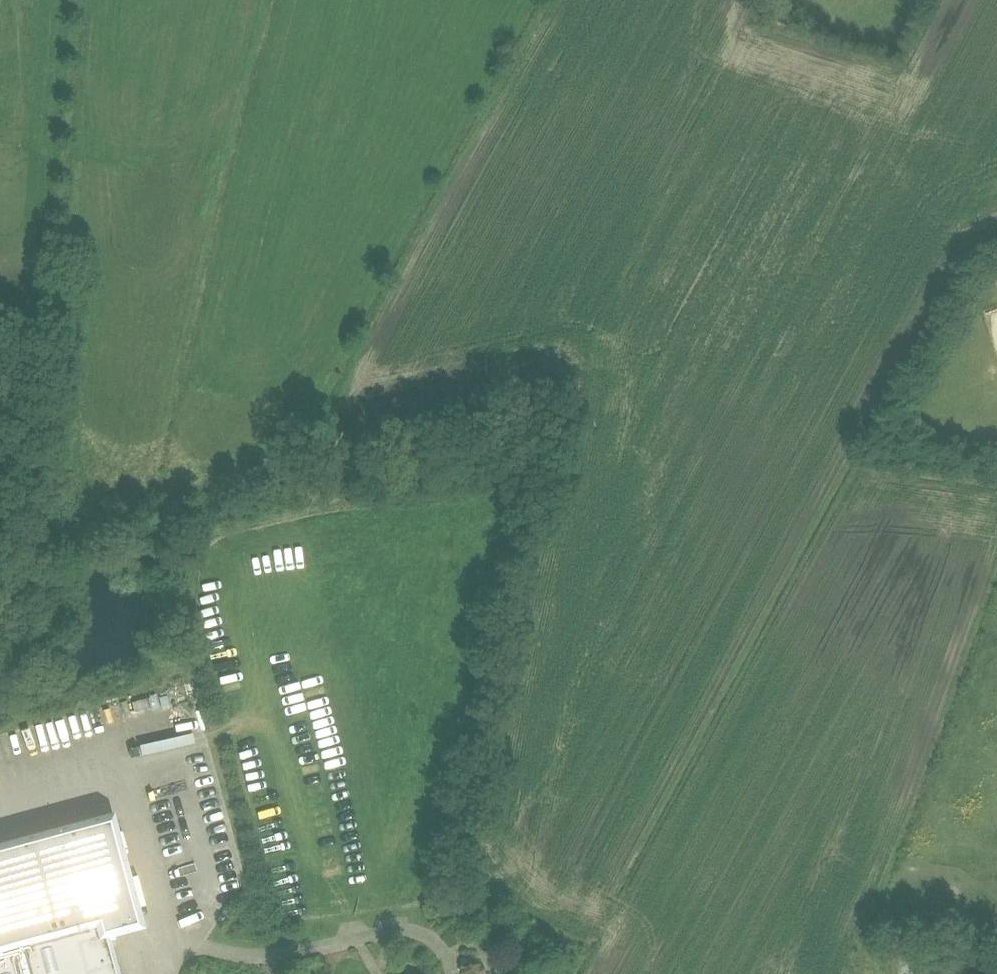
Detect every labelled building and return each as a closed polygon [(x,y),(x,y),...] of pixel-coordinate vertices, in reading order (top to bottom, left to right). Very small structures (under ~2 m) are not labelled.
[(109,820),(0,850),(0,973),(116,973),(105,931),(136,922),(109,820)]
